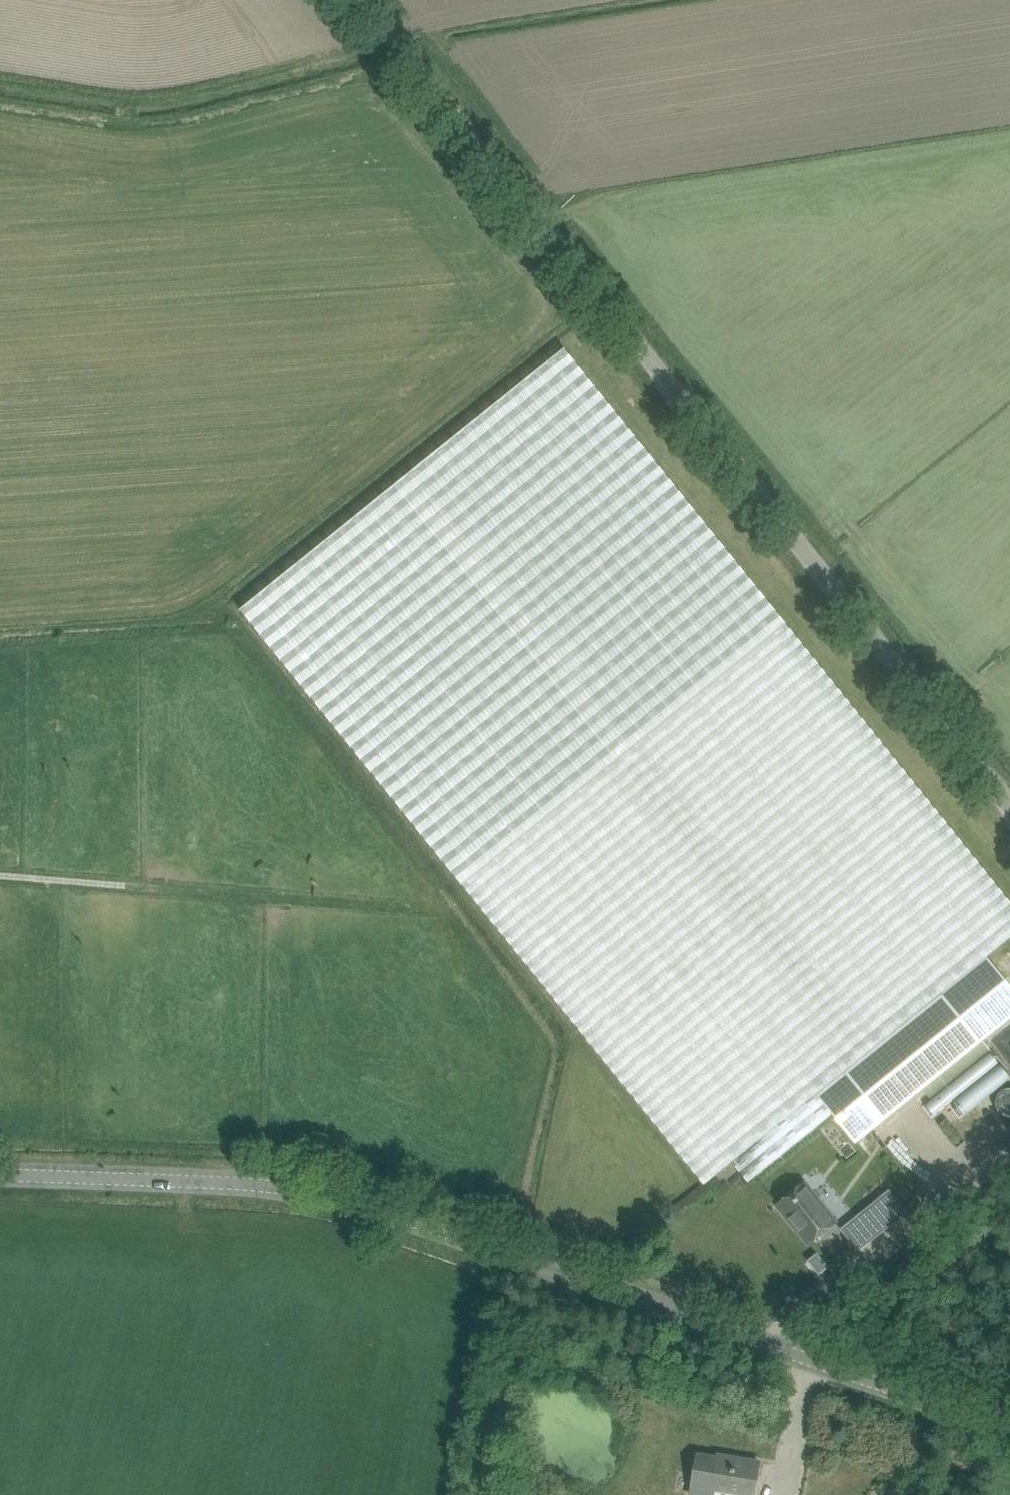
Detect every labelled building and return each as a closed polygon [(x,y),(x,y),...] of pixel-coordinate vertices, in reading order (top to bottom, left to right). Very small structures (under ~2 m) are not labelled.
[(241,610),(705,1184),(732,1162),(749,1182),(833,1115),(856,1143),(983,1041),(1009,1019),(1009,985),(987,957),(1009,939),(1009,902),(564,349),(241,610)] [(1005,1115),(1004,1091),(986,1091),(986,1116),(1005,1115)] [(777,1205),(793,1226),(797,1223),(812,1241),(836,1222),(805,1183),(777,1205)] [(889,1191),(842,1229),(859,1250),(906,1212),(889,1191)] [(742,1494),(744,1494),(754,1494),(760,1462),(696,1452),(690,1494),(742,1494)]
